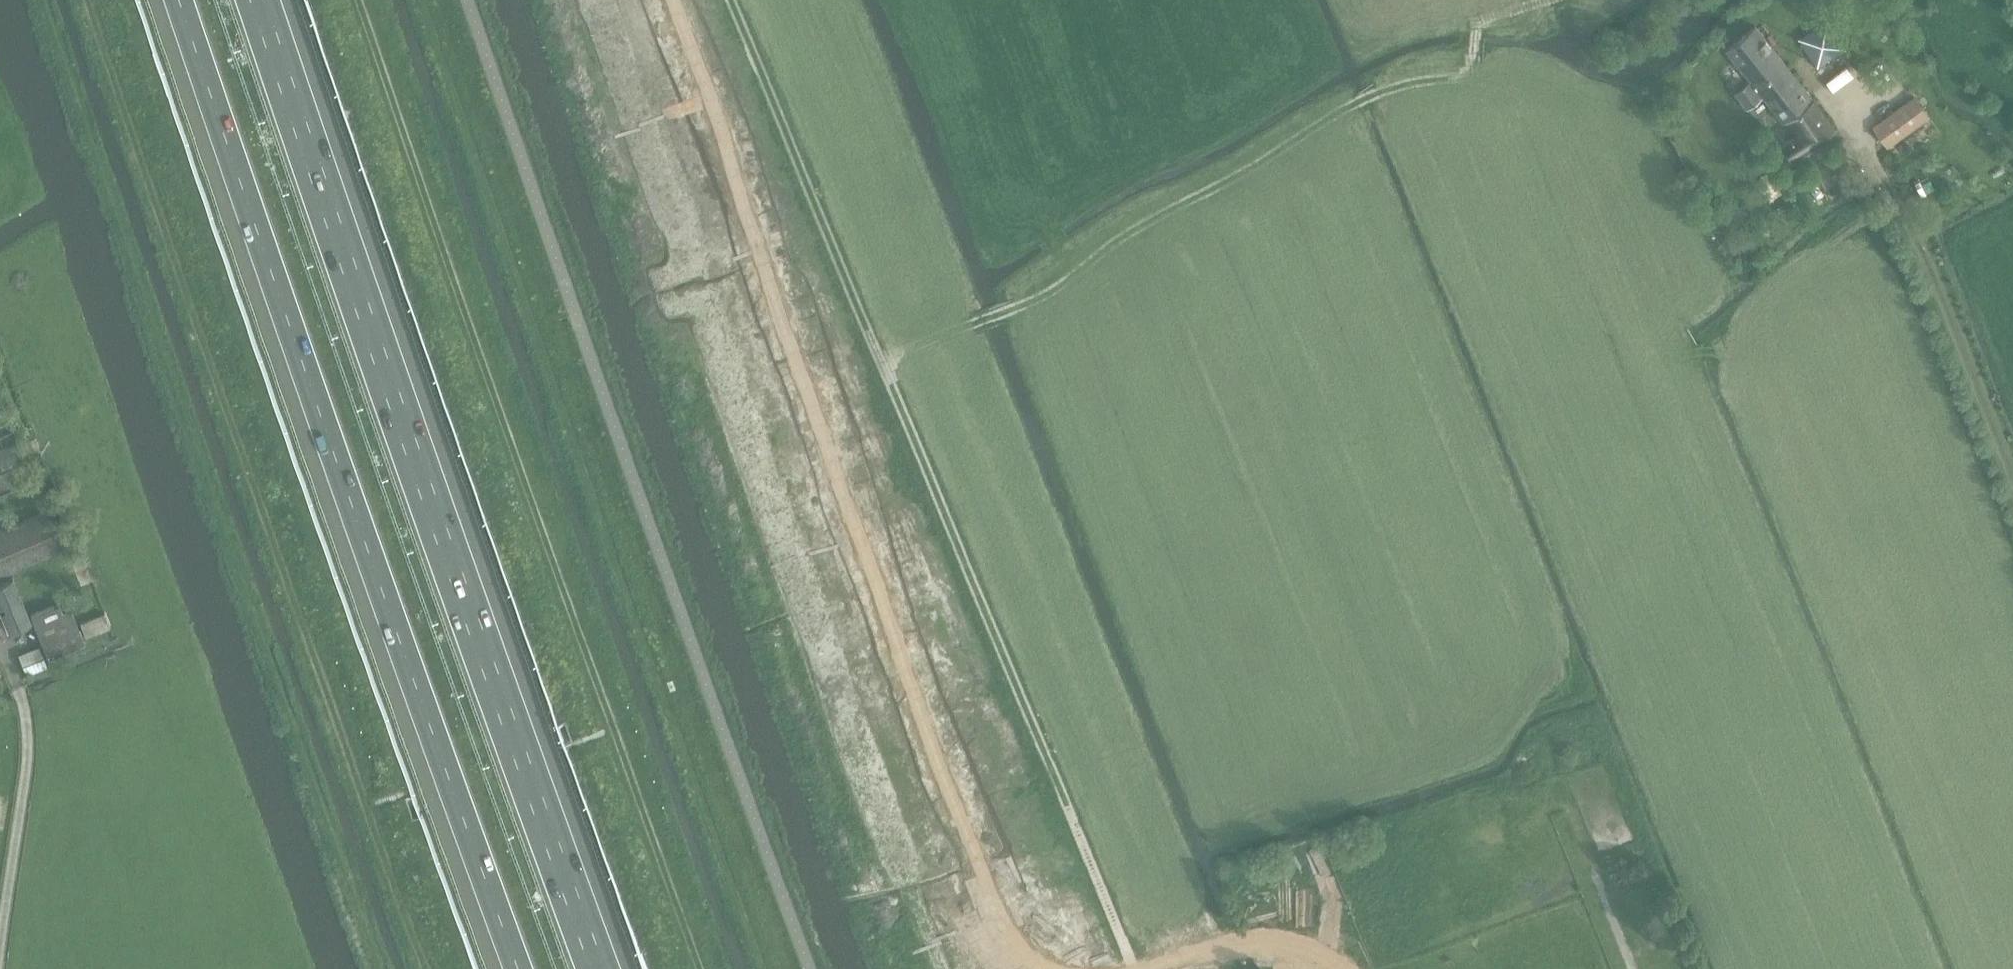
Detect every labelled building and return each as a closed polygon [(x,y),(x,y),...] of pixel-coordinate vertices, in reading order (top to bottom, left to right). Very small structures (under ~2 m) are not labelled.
[(1827,20),(1797,39),(1816,68),(1845,50),(1827,20)] [(1727,51),(1750,81),(1734,93),(1747,109),(1762,96),(1783,122),(1787,126),(1789,124),(1796,135),(1781,146),(1790,159),(1833,131),(1812,98),(1756,28),(1727,51)] [(1847,66),(1832,78),(1838,86),(1853,75),(1847,66)] [(1887,145),(1929,116),(1916,97),(1874,126),(1887,145)] [(1726,226),(1740,222),(1735,207),(1722,211),(1726,226)] [(20,443),(0,395),(0,451),(20,443)] [(65,553),(49,514),(0,534),(0,579),(65,553)] [(32,623),(14,578),(0,584),(0,607),(10,631),(32,623)] [(105,613),(80,622),(86,638),(111,628),(105,613)] [(41,644),(20,653),(28,672),(49,664),(41,644)] [(566,719),(558,722),(559,725),(565,744),(567,743),(571,742),(573,741),(566,719)]
